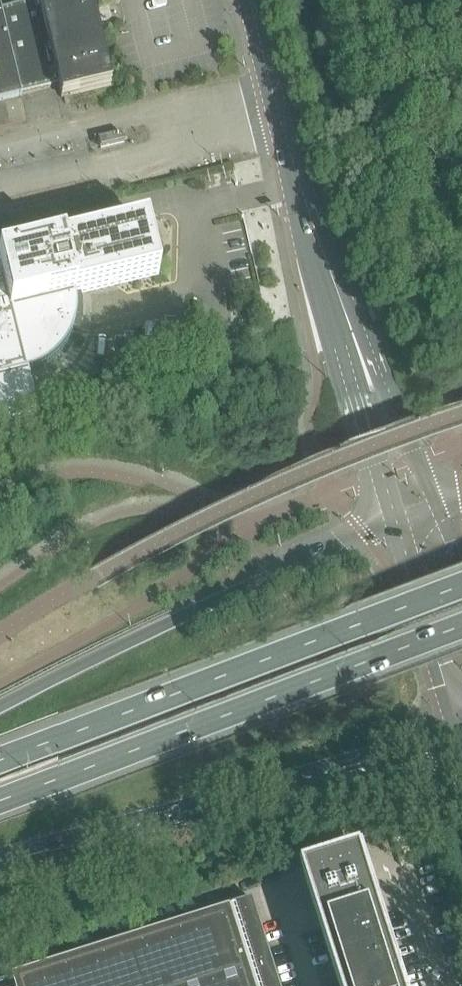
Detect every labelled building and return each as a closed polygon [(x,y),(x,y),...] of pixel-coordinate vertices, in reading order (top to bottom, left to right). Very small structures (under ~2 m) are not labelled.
[(38,3),(0,12),(0,105),(21,100),(20,96),(58,87),(61,99),(111,87),(90,0),(38,0),(38,3)] [(122,135),(98,141),(101,150),(124,144),(122,135)] [(0,261),(0,426),(36,417),(26,374),(29,374),(32,373),(38,370),(41,369),(44,367),(49,364),(54,360),(56,357),(58,355),(60,354),(63,350),(66,345),(67,343),(69,340),(70,337),(72,334),(73,329),(74,325),(75,322),(75,319),(75,316),(76,311),(76,308),(75,304),(75,300),(74,297),(158,276),(146,225),(61,246),(1,261),(0,261)] [(404,832),(392,836),(402,868),(414,864),(406,837),(404,832)] [(386,921),(385,917),(384,913),(376,888),(375,885),(368,864),(354,868),(351,869),(326,877),(322,878),(309,883),(315,903),(317,907),(324,932),(326,936),(327,940),(342,985),(407,985),(386,921)] [(255,902),(232,910),(14,979),(15,980),(17,985),(282,985),(255,902)]
